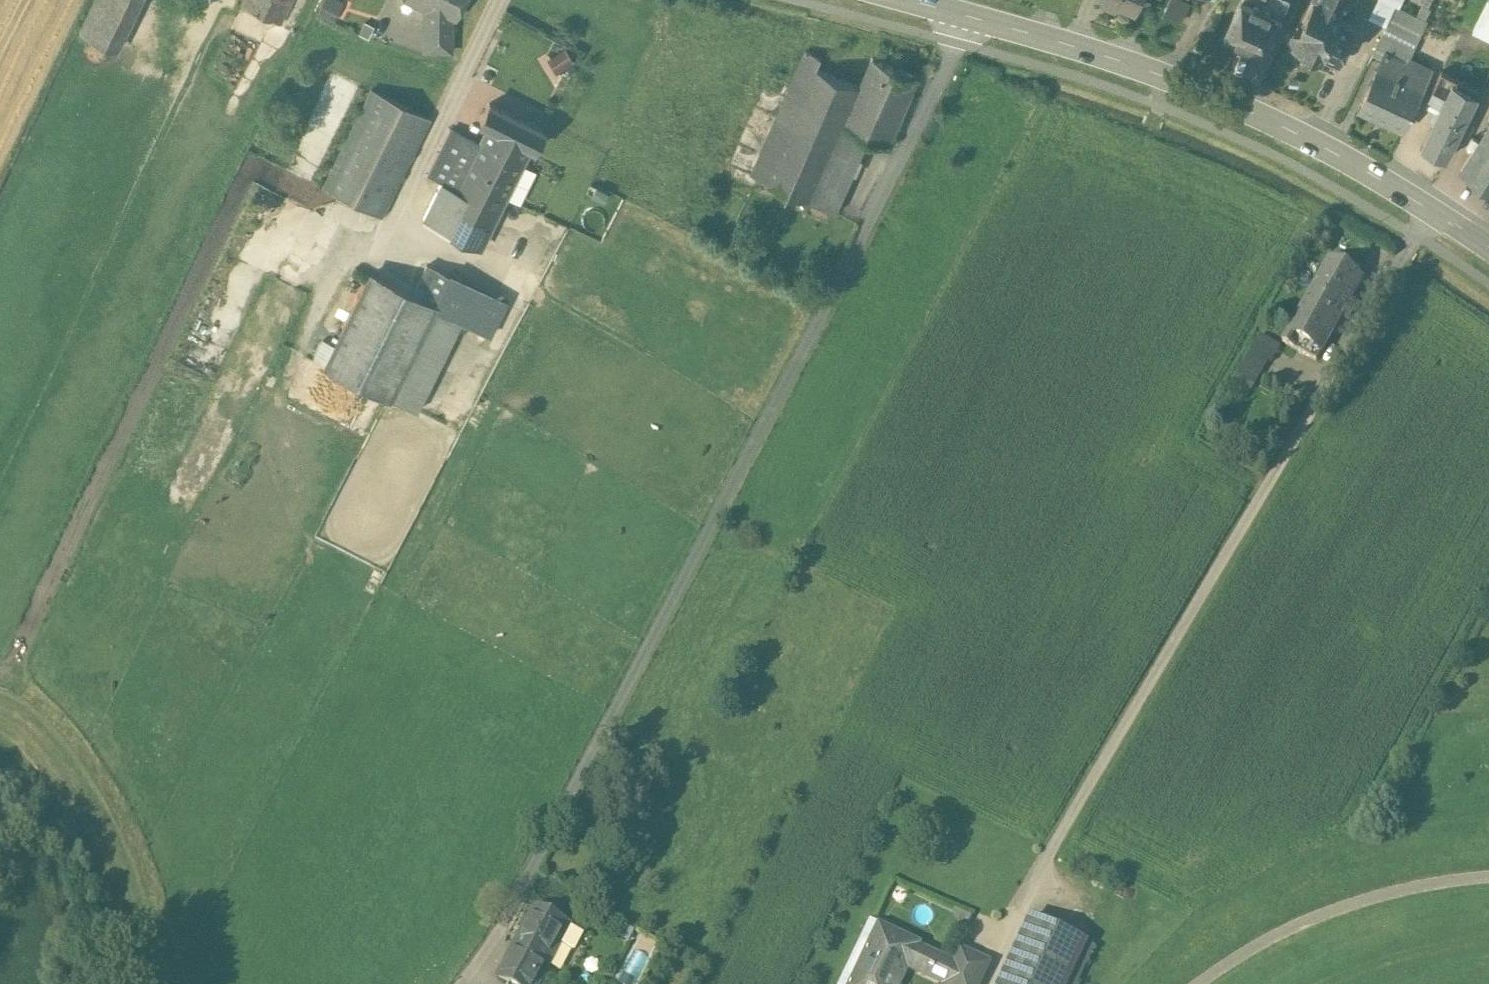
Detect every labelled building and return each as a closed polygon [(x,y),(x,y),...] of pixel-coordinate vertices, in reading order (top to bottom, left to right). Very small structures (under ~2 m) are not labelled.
[(79,34),(113,51),(138,0),(96,0),(79,34)] [(241,4),(280,23),(291,0),(244,0),(241,4)] [(333,19),(341,0),(321,0),(316,11),(333,19)] [(435,5),(451,13),(455,14),(462,0),(425,0),(435,5)] [(1136,8),(1139,0),(1117,0),(1136,8)] [(1224,30),(1264,49),(1287,0),(1238,0),(1224,30)] [(1334,0),(1316,0),(1315,3),(1314,2),(1300,30),(1298,29),(1296,30),(1294,31),(1292,33),(1292,35),(1292,37),(1293,39),(1295,40),(1294,42),(1310,49),(1334,0)] [(1310,49),(1322,55),(1325,50),(1339,56),(1356,22),(1344,16),(1352,0),(1334,0),(1310,49)] [(1370,15),(1387,23),(1396,3),(1400,5),(1402,0),(1378,0),(1370,15)] [(1422,2),(1417,13),(1426,17),(1431,7),(1429,7),(1432,0),(1417,0),(1422,2)] [(1400,5),(1396,3),(1387,23),(1372,54),(1384,60),(1389,49),(1410,58),(1428,18),(1426,17),(1417,13),(1400,5)] [(451,13),(435,5),(431,13),(431,21),(451,21),(451,13)] [(431,21),(425,21),(425,50),(451,50),(451,21),(431,21)] [(564,49),(547,60),(556,73),(573,63),(564,49)] [(1410,58),(1389,49),(1384,60),(1363,106),(1407,126),(1425,87),(1406,78),(1414,61),(1410,58)] [(805,50),(777,114),(793,121),(818,66),(822,57),(805,50)] [(873,57),(861,85),(846,126),(869,136),(888,145),(918,76),(873,57)] [(1433,69),(1414,61),(1406,78),(1425,87),(1433,69)] [(818,66),(793,121),(839,142),(846,126),(861,85),(818,66)] [(1481,88),(1444,71),(1430,98),(1443,104),(1425,143),(1449,155),(1481,88)] [(371,89),(323,185),(381,214),(429,118),(421,114),(371,89)] [(543,129),(489,102),(480,121),(488,125),(530,147),(533,148),(543,129)] [(793,121),(777,114),(750,174),(812,201),(839,142),(793,121)] [(1460,169),(1488,188),(1488,124),(1460,169)] [(530,147),(488,125),(479,143),(464,135),(441,181),(498,210),(530,147)] [(869,136),(846,126),(839,142),(812,201),(836,212),(869,136)] [(450,128),(427,174),(441,181),(464,135),(450,128)] [(498,210),(441,181),(423,217),(481,246),(498,210)] [(1362,282),(1330,262),(1283,341),(1316,361),(1332,334),(1335,335),(1345,319),(1346,320),(1352,309),(1348,307),(1362,282)] [(505,302),(427,264),(412,295),(434,306),(462,320),(489,333),(505,302)] [(369,274),(325,363),(417,410),(462,320),(434,306),(412,295),(369,274)] [(1258,341),(1252,352),(1250,351),(1233,382),(1253,393),(1269,363),(1272,364),(1278,352),(1258,341)] [(535,908),(497,979),(507,983),(540,983),(545,973),(561,944),(573,951),(583,933),(570,927),(570,926),(535,908)] [(1001,983),(1078,983),(1095,947),(1032,917),(1001,983)] [(859,981),(855,979),(852,983),(899,983),(907,967),(944,983),(945,983),(954,965),(917,947),(918,945),(880,927),(872,944),(876,946),(859,981)] [(962,952),(955,966),(954,965),(945,983),(978,983),(988,964),(962,952)] [(545,973),(540,983),(553,983),(556,979),(545,973)]
